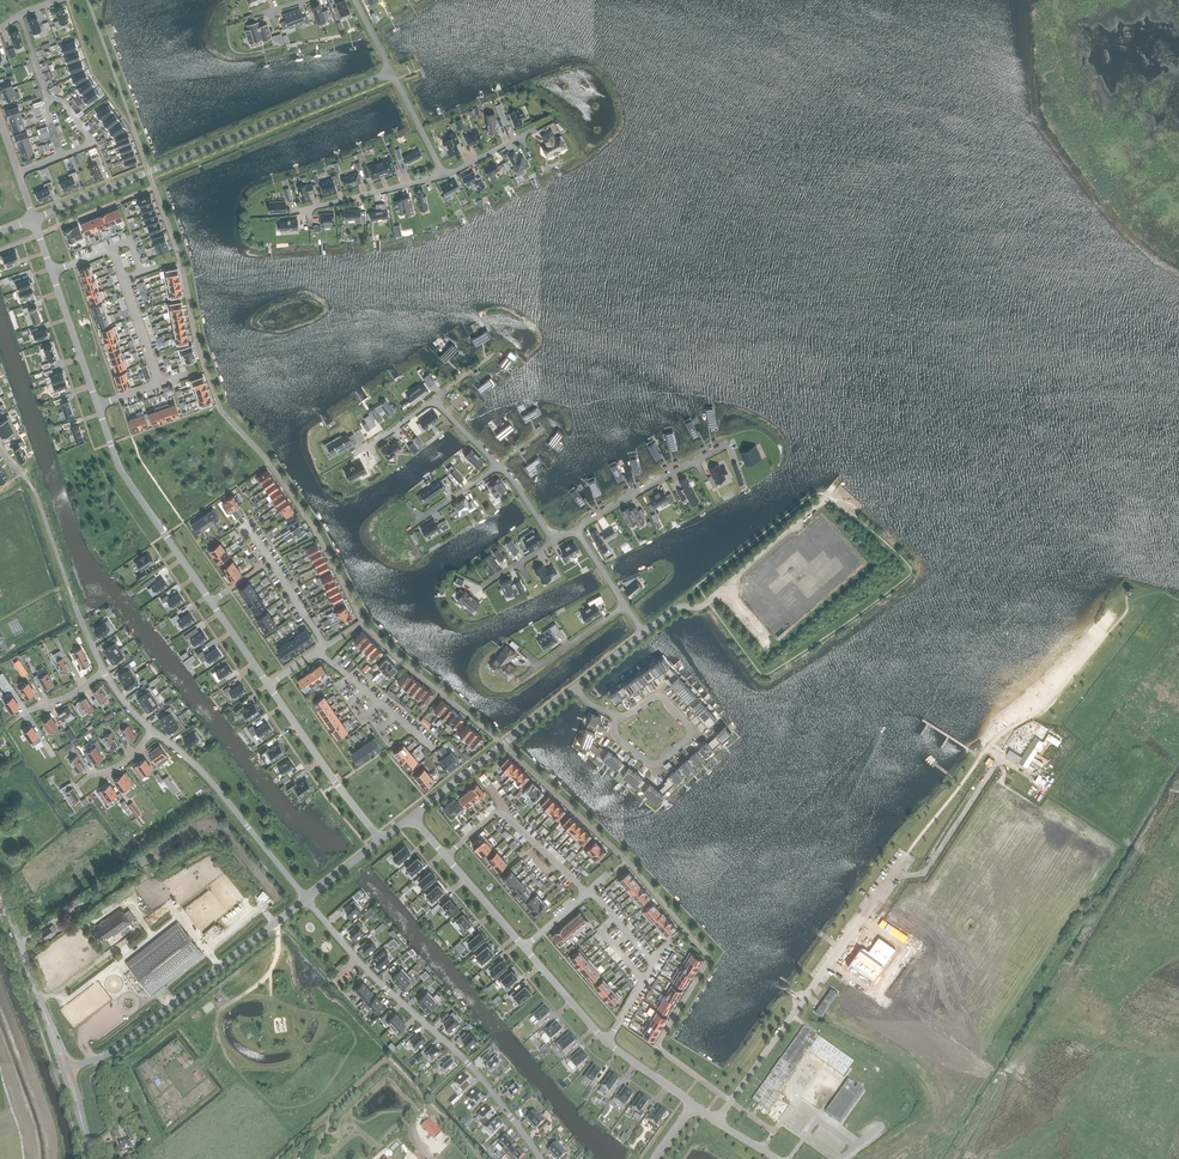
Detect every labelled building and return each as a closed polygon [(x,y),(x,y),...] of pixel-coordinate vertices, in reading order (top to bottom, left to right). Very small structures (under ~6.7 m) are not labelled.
[(341,15),(349,12),(344,0),(336,3),(339,9),(335,11),(338,19),(343,18),(341,15)] [(317,24),(326,20),(320,4),(311,8),(317,24)] [(303,17),(300,8),(291,12),(296,25),(304,22),(305,23),(309,22),(306,15),(303,17)] [(59,20),(54,22),(56,29),(69,24),(64,9),(56,12),(59,20)] [(283,15),(286,20),(280,23),(283,29),(288,27),(288,28),(296,25),(291,12),(283,15)] [(326,20),(328,20),(329,24),(333,23),(329,14),(325,16),(326,20)] [(37,18),(29,21),(33,33),(38,31),(40,36),(47,34),(44,25),(40,27),(37,18)] [(271,37),(267,25),(260,27),(259,26),(257,27),(256,23),(247,26),(248,30),(246,31),(249,43),(257,40),(257,39),(261,38),(262,40),(271,37)] [(18,31),(10,34),(15,47),(23,44),(18,31)] [(281,34),(273,36),(274,42),(282,40),(281,34)] [(67,52),(68,54),(74,52),(73,50),(77,49),(75,41),(61,46),(64,53),(67,52)] [(15,56),(13,48),(7,50),(10,58),(15,56)] [(68,65),(77,62),(76,60),(81,58),(78,51),(74,52),(68,54),(64,56),(68,65)] [(73,72),(75,75),(81,72),(80,69),(84,68),(81,61),(77,62),(68,65),(70,73),(73,72)] [(85,70),(81,72),(75,75),(72,77),(76,85),(78,88),(86,82),(84,79),(88,77),(85,70)] [(13,87),(11,82),(15,81),(13,75),(5,78),(6,81),(0,83),(0,92),(13,87)] [(92,90),(94,88),(92,90),(91,88),(94,85),(90,79),(86,82),(78,88),(83,94),(84,93),(85,95),(89,93),(92,90)] [(56,85),(50,88),(55,95),(60,91),(56,85)] [(0,92),(3,99),(11,96),(12,100),(20,97),(18,91),(14,92),(13,87),(0,92)] [(92,100),(93,102),(97,100),(95,97),(99,95),(94,88),(92,90),(89,93),(85,95),(83,97),(87,103),(92,100)] [(110,114),(113,111),(108,105),(105,107),(103,105),(100,108),(101,110),(97,113),(102,120),(106,116),(110,114)] [(6,110),(9,117),(20,113),(18,106),(6,110)] [(522,122),(521,119),(525,118),(523,112),(518,113),(517,111),(510,114),(509,113),(505,115),(508,122),(512,120),(514,126),(522,122)] [(11,124),(23,120),(26,119),(25,116),(22,117),(20,113),(9,117),(11,124)] [(103,122),(107,128),(109,127),(116,122),(119,119),(115,113),(111,116),(110,114),(106,116),(108,118),(103,122)] [(486,114),(489,133),(497,132),(494,113),(493,113),(493,114),(487,116),(486,114)] [(465,128),(461,119),(455,121),(459,130),(465,128)] [(25,127),(23,120),(11,124),(14,131),(25,127)] [(117,124),(116,122),(109,127),(111,129),(109,130),(113,136),(125,128),(121,121),(117,124)] [(560,132),(566,129),(561,125),(558,121),(555,123),(560,132)] [(17,142),(29,138),(27,131),(15,135),(17,142)] [(478,131),(465,137),(469,145),(482,140),(478,131)] [(542,135),(545,142),(545,141),(548,145),(543,148),(547,156),(554,153),(554,154),(558,152),(558,151),(564,148),(560,139),(556,141),(550,131),(542,135)] [(449,139),(443,141),(445,145),(444,145),(446,149),(447,149),(449,154),(458,150),(455,143),(459,142),(458,140),(455,133),(448,136),(449,139)] [(131,142),(128,136),(116,140),(119,147),(131,142)] [(31,145),(29,138),(17,142),(18,142),(20,149),(31,145)] [(131,142),(119,147),(121,153),(133,149),(131,142)] [(22,155),(22,156),(34,152),(31,145),(20,149),(22,155)] [(121,153),(124,160),(135,155),(133,149),(121,153)] [(414,152),(404,157),(408,164),(422,157),(419,151),(415,153),(414,152)] [(36,158),(34,152),(22,156),(24,162),(36,158)] [(514,152),(508,155),(511,162),(512,161),(517,171),(515,172),(517,177),(526,173),(524,169),(529,166),(527,163),(527,164),(522,155),(517,158),(514,152)] [(124,160),(126,166),(138,162),(135,155),(124,160)] [(92,176),(93,175),(95,179),(96,178),(97,179),(101,177),(101,176),(102,175),(99,166),(102,165),(99,156),(92,159),(94,164),(90,166),(92,171),(90,171),(92,176)] [(379,162),(383,174),(387,172),(387,173),(395,171),(390,158),(384,160),(385,162),(380,164),(379,162)] [(495,161),(483,168),(488,176),(492,184),(493,183),(492,182),(496,180),(493,174),(494,173),(501,169),(503,172),(507,170),(503,163),(498,166),(495,161)] [(368,167),(372,179),(380,176),(379,175),(383,174),(379,162),(379,164),(374,165),(374,164),(368,167)] [(63,188),(64,190),(68,188),(68,189),(73,188),(72,186),(76,185),(74,180),(79,178),(76,171),(68,174),(70,178),(61,182),(61,184),(60,184),(62,189),(63,188)] [(478,180),(473,171),(462,177),(467,186),(478,180)] [(352,185),(352,186),(358,184),(361,183),(360,178),(358,172),(354,173),(354,174),(350,175),(350,176),(342,178),(345,187),(352,185)] [(325,182),(320,184),(323,193),(331,190),(331,192),(336,190),(334,185),(338,184),(335,175),(331,176),(332,179),(325,181),(325,182)] [(460,189),(455,180),(441,188),(445,195),(445,196),(450,194),(460,189)] [(38,198),(39,200),(44,198),(44,199),(49,197),(48,196),(52,195),(50,190),(54,189),(51,182),(44,184),(45,189),(36,192),(37,194),(35,195),(37,199),(38,198)] [(307,186),(306,185),(298,187),(301,200),(310,198),(309,193),(314,192),(314,191),(312,185),(312,184),(307,186)] [(418,190),(415,191),(420,211),(421,211),(421,210),(427,208),(425,200),(427,200),(426,195),(424,196),(422,189),(420,190),(419,189),(418,189),(418,190)] [(141,207),(153,202),(150,196),(138,200),(141,207)] [(408,197),(403,198),(403,199),(400,199),(400,200),(394,201),(397,213),(404,211),(405,215),(412,213),(408,197)] [(285,201),(269,202),(270,213),(286,212),(285,201)] [(142,214),(143,214),(155,209),(153,202),(141,207),(139,207),(142,214)] [(378,219),(378,221),(382,220),(382,219),(387,218),(386,209),(387,209),(383,209),(382,203),(378,204),(379,210),(370,211),(370,212),(371,211),(372,220),(378,219)] [(117,225),(124,222),(118,208),(111,211),(116,223),(117,225)] [(146,220),(158,216),(155,209),(143,214),(146,220)] [(344,220),(345,220),(355,219),(355,223),(361,223),(361,222),(366,222),(365,211),(365,212),(360,212),(360,209),(360,210),(344,211),(344,210),(343,210),(344,220)] [(110,226),(116,223),(111,211),(105,214),(110,226)] [(330,224),(330,223),(334,223),(333,213),(320,214),(320,224),(324,224),(324,225),(325,225),(330,224)] [(104,228),(110,226),(105,214),(99,216),(104,227),(104,228)] [(98,229),(104,227),(99,216),(93,218),(98,229)] [(148,227),(160,222),(158,216),(146,220),(148,227)] [(92,232),(98,229),(93,218),(87,221),(92,232)] [(287,220),(288,220),(279,221),(280,229),(280,231),(283,231),(293,230),(293,231),(294,231),(294,230),(298,230),(297,230),(297,220),(288,220),(287,220)] [(86,234),(92,232),(87,221),(81,223),(83,226),(86,234)] [(162,229),(160,222),(148,227),(150,233),(162,229)] [(71,229),(77,242),(84,239),(79,226),(71,229)] [(77,242),(71,229),(64,232),(68,240),(70,245),(77,242)] [(155,246),(167,242),(164,235),(152,239),(155,246)] [(169,249),(167,242),(155,246),(152,247),(155,254),(169,249)] [(12,254),(3,257),(5,265),(6,264),(7,268),(6,268),(14,265),(12,262),(19,260),(15,251),(11,252),(12,254)] [(82,276),(93,272),(90,266),(79,270),(82,276)] [(177,268),(163,270),(164,277),(178,275),(177,268)] [(93,272),(82,276),(84,283),(96,279),(96,278),(95,279),(93,272)] [(178,275),(164,277),(165,285),(180,282),(178,275)] [(20,277),(13,280),(16,291),(33,285),(32,281),(30,282),(29,278),(21,281),(20,277)] [(84,283),(86,290),(99,285),(97,280),(96,279),(84,283)] [(180,282),(165,285),(167,292),(181,289),(180,282)] [(33,285),(16,291),(20,302),(28,300),(27,296),(34,293),(33,290),(35,289),(33,285)] [(86,290),(88,296),(102,291),(99,292),(97,286),(99,286),(99,285),(86,290)] [(182,296),(181,289),(167,292),(168,299),(182,296)] [(91,303),(104,298),(102,291),(88,296),(91,303)] [(181,301),(166,304),(167,308),(168,311),(182,308),(181,301)] [(107,309),(105,302),(91,307),(93,314),(107,309)] [(30,306),(23,308),(23,309),(24,308),(25,312),(24,312),(29,310),(33,323),(41,321),(37,307),(31,309),(30,306)] [(169,318),(183,315),(182,308),(168,311),(169,318)] [(107,309),(93,314),(95,320),(109,315),(108,315),(106,310),(107,309)] [(109,315),(95,320),(98,327),(111,322),(109,315)] [(185,322),(183,315),(169,318),(169,319),(172,318),(173,324),(172,324),(172,325),(185,322)] [(186,329),(185,322),(172,325),(172,328),(173,332),(186,329)] [(118,333),(115,326),(101,331),(104,337),(118,333)] [(38,327),(31,330),(32,333),(32,334),(33,333),(36,341),(49,336),(50,335),(49,331),(48,332),(47,328),(39,331),(38,327)] [(187,336),(186,329),(173,332),(174,331),(176,338),(187,336)] [(475,346),(491,337),(487,330),(471,340),(475,346)] [(120,339),(118,333),(104,337),(106,344),(120,339)] [(188,343),(187,336),(176,338),(177,345),(188,343)] [(120,340),(120,339),(106,344),(108,351),(119,347),(119,345),(117,341),(120,340)] [(56,358),(52,345),(41,349),(43,354),(46,353),(48,361),(56,358)] [(191,345),(178,349),(179,353),(180,357),(194,352),(191,345)] [(446,361),(449,358),(457,350),(451,345),(439,357),(445,363),(446,361)] [(122,353),(119,347),(108,351),(110,357),(122,353)] [(510,351),(502,362),(499,365),(505,370),(516,356),(510,351)] [(197,359),(194,352),(180,357),(183,364),(197,359)] [(122,353),(110,357),(113,364),(127,359),(126,358),(124,359),(122,353)] [(127,359),(113,364),(115,370),(129,366),(127,359)] [(62,372),(49,376),(52,383),(49,384),(65,379),(62,372)] [(128,379),(125,372),(114,376),(117,383),(128,379)] [(189,381),(191,388),(205,383),(203,376),(189,381)] [(441,378),(437,382),(441,387),(446,383),(441,378)] [(480,394),(495,383),(491,378),(476,388),(480,394)] [(65,379),(49,384),(51,392),(67,386),(65,379)] [(117,383),(119,390),(130,386),(129,383),(128,379),(117,383)] [(207,389),(205,383),(191,388),(194,394),(207,389)] [(422,383),(406,395),(412,403),(413,404),(429,392),(422,383)] [(210,396),(207,389),(194,394),(194,395),(196,394),(198,399),(196,400),(196,401),(210,396)] [(212,403),(210,396),(196,401),(198,408),(212,403)] [(375,407),(370,410),(378,422),(383,419),(379,413),(384,409),(389,417),(395,413),(391,408),(394,406),(392,404),(390,405),(386,399),(379,404),(380,404),(375,407)] [(66,417),(73,415),(69,401),(61,404),(66,417)] [(168,404),(173,417),(179,415),(175,402),(168,405),(168,403),(168,404)] [(161,406),(166,420),(173,417),(168,404),(162,405),(161,406)] [(154,408),(159,422),(166,420),(161,406),(154,408)] [(152,423),(153,425),(159,422),(154,408),(155,411),(149,413),(152,423)] [(541,414),(537,408),(522,417),(525,423),(541,414)] [(716,426),(713,408),(706,409),(709,427),(716,426)] [(417,425),(422,432),(426,429),(429,426),(430,427),(433,424),(433,423),(439,419),(437,417),(437,416),(436,416),(433,411),(420,421),(420,422),(417,425)] [(0,422),(0,430),(13,424),(8,414),(1,417),(3,421),(0,422)] [(136,415),(141,428),(148,425),(144,414),(137,416),(136,415)] [(133,430),(141,428),(136,415),(129,418),(133,430)] [(693,438),(699,435),(691,419),(685,422),(693,438)] [(366,422),(362,425),(367,431),(370,428),(366,422)] [(0,430),(0,434),(1,437),(9,434),(10,437),(18,434),(13,424),(0,430)] [(514,429),(510,424),(496,435),(500,441),(514,429)] [(73,435),(70,436),(71,442),(75,440),(76,441),(83,438),(79,425),(71,428),(73,435)] [(564,434),(558,430),(547,444),(553,448),(564,434)] [(678,449),(673,432),(666,434),(671,451),(678,449)] [(347,449),(358,442),(353,434),(348,437),(346,434),(347,433),(346,433),(341,436),(341,435),(334,438),(335,440),(327,444),(332,454),(337,451),(338,454),(345,450),(343,447),(346,446),(347,449)] [(387,442),(379,448),(387,459),(395,454),(394,452),(401,447),(396,440),(391,444),(389,446),(387,442)] [(16,447),(13,449),(19,462),(27,458),(25,454),(24,455),(20,446),(23,444),(22,441),(15,444),(16,447)] [(653,442),(647,445),(656,461),(662,457),(653,442)] [(746,466),(761,459),(755,446),(740,453),(746,466)] [(476,468),(484,461),(471,448),(464,455),(476,468)] [(629,457),(633,474),(640,472),(636,455),(629,457)] [(542,463),(538,457),(524,468),(528,473),(542,463)] [(350,468),(345,471),(350,478),(355,475),(356,476),(361,473),(363,476),(367,474),(360,462),(354,466),(353,464),(349,466),(350,468)] [(616,463),(610,466),(618,482),(624,479),(616,463)] [(714,468),(710,470),(712,475),(708,477),(714,488),(718,485),(717,483),(725,478),(724,475),(728,473),(725,467),(720,469),(719,465),(714,468)] [(262,483),(271,476),(267,470),(258,477),(255,479),(259,484),(262,483)] [(0,476),(0,485),(0,486),(4,483),(3,482),(9,478),(4,472),(0,476)] [(739,485),(744,484),(740,472),(735,473),(739,485)] [(275,482),(271,476),(262,483),(266,488),(275,482)] [(489,489),(493,495),(495,499),(499,496),(505,492),(507,490),(503,484),(500,480),(498,477),(494,480),(492,479),(485,483),(488,488),(488,487),(489,489)] [(686,477),(679,481),(683,489),(681,490),(680,489),(677,490),(682,500),(685,499),(683,493),(685,492),(692,505),(699,502),(686,477)] [(588,481),(595,498),(601,495),(594,478),(588,481)] [(420,494),(425,501),(445,487),(440,480),(420,494)] [(266,488),(269,494),(279,487),(275,482),(266,488)] [(269,494),(273,499),(273,500),(283,493),(279,487),(269,494)] [(581,506),(586,502),(576,488),(570,492),(581,506)] [(283,493),(273,500),(273,499),(271,501),(275,507),(287,499),(283,493)] [(234,495),(228,499),(236,511),(240,517),(243,514),(240,510),(239,508),(238,509),(237,507),(240,505),(238,502),(240,501),(237,497),(235,498),(234,495)] [(672,507),(676,504),(672,497),(668,499),(665,495),(662,497),(661,496),(657,498),(658,499),(652,502),(657,511),(670,504),(672,507)] [(472,510),(475,507),(471,501),(468,503),(465,498),(453,507),(457,512),(458,514),(465,510),(467,508),(470,507),(472,510)] [(236,519),(240,517),(236,511),(228,499),(222,503),(224,506),(222,507),(225,511),(227,510),(228,513),(230,515),(230,514),(232,513),(233,515),(236,519)] [(281,511),(290,504),(287,499),(275,507),(279,513),(281,511)] [(294,510),(290,504),(281,511),(285,517),(294,510)] [(637,523),(643,519),(636,507),(630,510),(629,507),(621,511),(629,524),(635,521),(637,523)] [(213,509),(208,513),(214,522),(219,518),(213,509)] [(208,513),(202,517),(208,526),(214,522),(208,513)] [(202,517),(197,520),(203,529),(208,526),(202,517)] [(282,534),(284,537),(302,525),(298,519),(295,521),(294,519),(290,522),(291,524),(288,526),(286,527),(288,529),(282,534)] [(197,520),(191,524),(197,533),(203,529),(197,520)] [(430,534),(441,528),(442,531),(446,529),(442,522),(437,525),(434,521),(422,529),(428,540),(432,538),(430,534)] [(306,531),(302,525),(284,537),(286,540),(293,536),(294,539),(296,537),(299,535),(300,537),(304,534),(303,533),(306,531)] [(597,530),(590,534),(602,553),(609,548),(603,540),(605,538),(606,539),(616,533),(613,528),(603,534),(603,535),(601,536),(597,530)] [(512,540),(506,543),(513,555),(513,554),(518,551),(519,551),(516,546),(515,546),(514,544),(516,543),(514,544),(512,540)] [(214,557),(224,549),(220,543),(209,551),(210,552),(214,557)] [(304,550),(307,556),(320,549),(317,543),(307,548),(304,550)] [(565,547),(561,550),(564,555),(561,557),(565,563),(570,560),(568,557),(571,555),(571,556),(575,554),(574,553),(579,551),(573,543),(569,545),(568,545),(565,547)] [(218,563),(228,555),(224,549),(214,557),(218,563)] [(323,555),(320,549),(307,556),(309,558),(311,557),(313,561),(323,555)] [(498,549),(493,553),(495,556),(499,561),(505,557),(501,552),(498,549)] [(153,562),(147,553),(144,556),(144,555),(140,558),(136,561),(134,562),(141,573),(136,576),(139,580),(147,575),(144,571),(142,569),(153,562)] [(491,572),(499,566),(491,554),(482,560),(491,572)] [(313,561),(316,566),(316,567),(326,561),(323,555),(313,561)] [(318,569),(319,573),(329,568),(326,561),(316,567),(316,566),(314,568),(315,570),(318,569)] [(226,575),(236,568),(232,562),(222,569),(226,575)] [(543,565),(534,570),(537,575),(542,583),(551,578),(550,577),(557,572),(552,565),(546,569),(543,565)] [(241,573),(236,568),(226,575),(230,581),(241,573)] [(331,573),(321,578),(324,584),(334,579),(331,573)] [(152,596),(168,586),(162,577),(151,585),(151,586),(148,589),(152,596)] [(455,582),(462,586),(464,581),(457,577),(455,582)] [(635,579),(634,578),(623,582),(627,586),(635,579)] [(324,584),(327,590),(337,585),(334,579),(324,584)] [(512,583),(510,579),(500,584),(506,596),(517,591),(518,593),(524,590),(520,581),(514,584),(514,582),(512,583)] [(642,588),(637,581),(636,580),(628,588),(625,590),(631,598),(642,588)] [(243,596),(253,589),(249,583),(239,590),(243,596)] [(330,597),(330,596),(340,591),(337,585),(327,590),(329,594),(326,595),(328,598),(330,597)] [(253,589),(243,596),(247,601),(257,595),(253,589)] [(479,603),(466,592),(464,593),(461,590),(458,593),(462,596),(458,601),(467,608),(469,606),(474,610),(479,603)] [(330,596),(330,597),(334,603),(344,597),(340,591),(330,596)] [(178,592),(170,598),(167,595),(161,599),(163,603),(167,600),(173,608),(184,601),(178,592)] [(251,607),(261,600),(257,595),(247,601),(251,607)] [(589,606),(581,612),(587,621),(600,612),(596,606),(604,601),(601,595),(587,602),(589,606)] [(255,613),(265,606),(261,600),(251,607),(255,613)] [(328,619),(330,623),(337,619),(349,613),(346,607),(343,608),(342,606),(338,609),(338,610),(336,612),(333,613),(333,611),(326,615),(328,619)] [(194,621),(189,612),(180,618),(177,614),(170,618),(173,623),(178,620),(183,628),(194,621)] [(261,626),(271,618),(267,612),(257,620),(261,626)] [(280,621),(278,619),(281,617),(279,613),(273,617),(276,623),(280,621)] [(352,619),(349,613),(337,619),(330,623),(332,626),(339,623),(340,625),(342,624),(345,623),(346,624),(350,622),(349,621),(352,619)] [(261,626),(265,632),(276,624),(271,618),(261,626)] [(107,620),(94,629),(99,636),(107,631),(109,634),(115,630),(107,620)] [(550,631),(537,640),(544,650),(557,641),(553,634),(555,632),(555,633),(560,630),(555,623),(551,626),(553,630),(551,632),(550,631)] [(300,633),(307,643),(313,640),(306,629),(300,633)] [(208,638),(202,630),(191,637),(197,646),(208,638)] [(354,640),(351,643),(353,645),(356,642),(359,645),(367,636),(362,631),(353,640),(354,640)] [(295,637),(301,647),(307,643),(300,633),(295,637)] [(288,641),(295,652),(301,647),(295,637),(293,635),(292,635),(287,639),(288,641)] [(359,645),(364,650),(372,641),(367,636),(359,645)] [(119,649),(115,643),(117,641),(115,638),(109,642),(112,645),(104,650),(109,656),(119,649)] [(283,645),(290,655),(295,652),(288,641),(283,645)] [(367,657),(369,655),(377,646),(372,641),(364,650),(367,653),(365,655),(367,657)] [(284,659),(290,655),(283,645),(277,649),(284,659)] [(377,646),(369,655),(372,658),(369,661),(371,663),(374,660),(382,651),(377,646)] [(507,662),(515,653),(506,646),(497,657),(490,665),(492,667),(504,676),(503,677),(508,681),(512,677),(511,677),(516,670),(507,662)] [(221,656),(216,647),(205,655),(202,650),(197,654),(202,662),(207,659),(210,664),(221,656)] [(81,648),(71,653),(74,660),(77,658),(82,668),(90,664),(81,648)] [(121,658),(124,662),(131,657),(128,653),(125,654),(121,648),(119,649),(109,656),(113,663),(121,658)] [(60,650),(53,654),(60,668),(57,669),(60,675),(70,669),(60,650)] [(347,652),(341,657),(344,660),(349,654),(347,652)] [(146,661),(141,653),(137,655),(142,663),(146,661)] [(193,655),(187,659),(190,663),(196,659),(193,655)] [(351,662),(347,658),(341,663),(345,667),(351,662)] [(375,681),(381,675),(392,664),(386,658),(380,664),(378,667),(381,670),(378,673),(372,679),(375,681)] [(678,677),(668,665),(664,658),(657,663),(662,671),(664,669),(671,678),(674,681),(678,677)] [(15,664),(22,675),(27,672),(19,661),(15,664)] [(131,667),(132,667),(129,663),(123,667),(126,671),(118,676),(123,683),(133,675),(136,674),(131,667)] [(224,678),(232,672),(227,663),(215,671),(221,679),(217,682),(220,685),(226,681),(224,678)] [(657,663),(650,667),(656,676),(662,671),(657,663)] [(371,667),(367,664),(362,669),(366,673),(371,667)] [(386,674),(389,678),(397,669),(392,664),(381,675),(375,681),(377,684),(383,678),(386,674)] [(324,682),(327,680),(325,677),(328,674),(321,665),(315,669),(323,681),(324,682)] [(38,674),(34,676),(38,685),(42,682),(45,688),(53,684),(45,670),(43,666),(36,670),(38,674)] [(650,667),(644,672),(649,680),(656,676),(650,667)] [(321,682),(323,681),(315,669),(309,673),(316,682),(320,680),(321,682)] [(403,686),(410,676),(404,672),(397,681),(403,686)] [(644,672),(637,677),(643,685),(649,680),(644,672)] [(6,690),(11,686),(2,673),(0,674),(0,681),(6,690)] [(310,686),(314,684),(316,686),(318,685),(316,682),(309,673),(304,676),(310,686)] [(138,682),(133,675),(123,683),(127,689),(138,682)] [(310,686),(304,676),(298,680),(305,690),(308,688),(309,689),(311,687),(310,686)] [(416,681),(410,676),(403,686),(406,688),(404,690),(407,692),(409,690),(416,681)] [(637,677),(630,681),(636,689),(643,685),(637,677)] [(674,681),(671,683),(677,690),(684,684),(678,677),(674,681)] [(412,698),(414,694),(421,685),(416,681),(409,690),(412,693),(409,696),(412,698)] [(630,681),(621,688),(626,694),(627,694),(627,693),(629,693),(630,694),(636,689),(630,681)] [(27,682),(18,688),(23,696),(25,694),(27,698),(34,693),(27,682)] [(229,691),(235,699),(246,691),(240,683),(232,689),(229,685),(223,690),(225,693),(229,691)] [(684,684),(677,690),(683,696),(690,690),(684,684)] [(92,692),(100,704),(107,699),(105,696),(108,694),(102,685),(92,692)] [(417,701),(420,699),(427,689),(421,685),(414,694),(417,697),(415,700),(417,701)] [(143,705),(156,695),(152,689),(149,686),(143,690),(146,693),(138,698),(139,699),(138,700),(141,705),(142,704),(143,705)] [(621,688),(611,695),(616,703),(623,698),(627,696),(626,694),(621,688)] [(426,703),(433,694),(427,689),(420,699),(423,701),(419,707),(421,709),(425,703),(426,703)] [(387,694),(393,699),(396,695),(389,690),(387,694)] [(690,690),(683,696),(688,702),(691,704),(697,698),(690,690)] [(10,694),(3,699),(12,712),(19,708),(10,694)] [(156,695),(143,705),(147,711),(155,706),(158,710),(164,706),(161,702),(156,695)] [(86,697),(76,703),(78,706),(81,705),(86,713),(93,709),(86,697)] [(327,703),(331,700),(329,698),(326,700),(323,697),(313,703),(317,709),(327,703)] [(697,698),(691,704),(693,707),(699,714),(706,708),(697,698)] [(441,700),(433,709),(439,714),(446,705),(441,700)] [(330,706),(327,703),(317,709),(321,715),(331,708),(334,707),(332,704),(330,706)] [(236,712),(244,707),(241,704),(234,709),(236,712)] [(246,721),(259,712),(254,704),(240,713),(246,721)] [(442,722),(444,719),(452,710),(446,705),(439,714),(442,717),(439,720),(442,722)] [(170,706),(165,710),(167,714),(159,720),(164,726),(177,717),(170,706)] [(67,719),(68,721),(75,717),(68,707),(58,714),(62,721),(67,719)] [(321,715),(325,721),(335,714),(337,713),(336,710),(334,712),(331,708),(321,715)] [(706,708),(699,714),(704,720),(711,714),(706,708)] [(445,725),(447,726),(457,714),(452,710),(444,719),(448,721),(445,725)] [(325,721),(329,727),(339,720),(342,718),(340,716),(338,718),(335,714),(325,721)] [(452,725),(455,728),(463,719),(457,714),(447,726),(445,729),(448,731),(452,725)] [(592,714),(588,726),(596,729),(597,726),(601,717),(592,714)] [(711,714),(704,720),(709,726),(716,719),(711,714)] [(50,732),(57,727),(50,717),(43,721),(50,732)] [(182,723),(177,717),(164,726),(168,733),(176,727),(179,732),(185,727),(182,723)] [(423,717),(420,721),(428,728),(431,723),(423,717)] [(341,723),(339,720),(329,727),(333,732),(343,726),(346,723),(345,721),(341,723)] [(247,728),(252,736),(257,733),(260,737),(271,730),(266,721),(255,728),(252,725),(247,728)] [(630,721),(621,727),(626,734),(635,728),(630,721)] [(337,738),(338,738),(347,732),(345,728),(348,726),(346,723),(343,726),(333,732),(337,738)] [(464,738),(465,738),(472,729),(466,724),(458,734),(462,736),(459,740),(461,742),(464,738)] [(31,726),(24,731),(33,745),(40,741),(31,726)] [(128,726),(121,730),(128,742),(136,738),(128,726)] [(588,726),(583,737),(592,741),(595,732),(596,729),(588,726)] [(717,735),(707,743),(713,749),(731,732),(726,727),(717,734),(717,735)] [(69,729),(65,732),(71,741),(76,737),(73,733),(72,734),(69,729)] [(472,729),(465,738),(464,738),(470,743),(477,734),(472,729)] [(1011,747),(1008,752),(1038,771),(1046,759),(1036,753),(1038,749),(1043,752),(1053,737),(1060,742),(1063,737),(1051,729),(1044,740),(1036,735),(1023,754),(1011,747)] [(196,730),(183,739),(188,746),(201,738),(196,730)] [(112,750),(119,745),(111,732),(104,737),(106,741),(104,742),(107,748),(110,746),(112,750)] [(477,734),(470,743),(467,746),(469,748),(472,745),(475,748),(483,739),(477,734)] [(654,752),(665,742),(660,736),(649,747),(654,752)] [(583,737),(581,745),(589,748),(598,755),(603,749),(599,746),(598,748),(591,742),(592,741),(583,737)] [(368,741),(375,752),(381,748),(374,738),(371,741),(370,740),(368,741)] [(363,746),(369,756),(375,752),(368,741),(366,739),(364,740),(366,744),(363,746)] [(90,749),(84,753),(90,762),(93,760),(95,763),(102,758),(92,742),(87,745),(90,749)] [(700,748),(697,751),(703,758),(713,749),(707,743),(707,742),(700,748)] [(369,756),(363,746),(361,744),(359,746),(360,748),(357,750),(364,760),(369,756)] [(279,745),(266,754),(268,758),(271,756),(274,760),(284,753),(279,745)] [(394,753),(399,758),(408,750),(411,748),(409,745),(406,748),(403,745),(394,753)] [(160,746),(149,754),(158,766),(168,758),(160,746)] [(266,746),(259,751),(261,755),(269,749),(266,746)] [(351,754),(358,764),(364,760),(357,750),(355,748),(353,750),(354,752),(351,754)] [(443,754),(439,748),(436,750),(441,756),(443,759),(440,762),(447,771),(453,766),(445,756),(443,754)] [(603,749),(598,755),(609,763),(615,756),(608,751),(607,752),(603,749)] [(411,754),(408,750),(399,758),(403,763),(416,753),(414,751),(411,754)] [(690,757),(687,760),(693,767),(703,758),(697,751),(690,757)] [(453,766),(459,762),(452,752),(448,755),(447,754),(445,756),(453,766)] [(417,755),(416,753),(403,763),(408,769),(417,761),(414,758),(417,755)] [(77,772),(84,768),(77,756),(70,760),(77,772)] [(615,756),(609,763),(620,772),(625,766),(625,765),(621,761),(615,756)] [(503,762),(499,766),(504,771),(513,762),(508,757),(505,759),(502,762),(503,762)] [(144,759),(132,767),(140,779),(152,770),(144,759)] [(294,768),(289,759),(277,767),(283,775),(294,768)] [(680,766),(677,769),(683,776),(693,767),(687,760),(680,766)] [(513,762),(504,771),(509,776),(518,767),(513,762)] [(625,766),(620,772),(630,780),(636,772),(629,767),(628,768),(625,766)] [(518,767),(509,776),(510,776),(511,775),(516,780),(524,771),(518,767)] [(415,777),(420,783),(430,774),(428,772),(427,773),(424,769),(415,777)] [(670,775),(666,779),(667,780),(672,785),(683,776),(677,769),(674,771),(670,775)] [(126,771),(115,780),(123,791),(134,783),(126,771)] [(524,771),(516,780),(521,785),(529,776),(524,771)] [(158,772),(154,775),(159,782),(163,779),(158,772)] [(636,772),(630,780),(641,788),(646,781),(642,778),(636,772)] [(1039,772),(1033,782),(1040,786),(1046,777),(1039,772)] [(431,773),(430,774),(420,783),(425,788),(434,781),(430,777),(433,775),(431,773)] [(287,774),(281,778),(285,784),(289,781),(287,779),(289,778),(287,774)] [(168,776),(163,779),(173,794),(178,791),(168,776)] [(301,796),(312,788),(306,780),(295,787),(295,788),(293,789),(296,793),(298,792),(301,796)] [(651,796),(659,803),(664,795),(663,794),(672,785),(667,780),(664,783),(665,784),(658,790),(656,789),(651,796)] [(286,786),(289,790),(296,784),(294,781),(286,786)] [(646,781),(641,788),(651,796),(656,789),(650,784),(646,781)] [(70,782),(60,789),(71,805),(80,799),(70,782)] [(527,787),(523,792),(528,796),(527,798),(528,798),(538,787),(532,782),(531,783),(527,787)] [(477,783),(471,788),(479,798),(478,797),(484,793),(477,783)] [(109,784),(97,792),(105,804),(117,795),(109,784)] [(538,787),(528,798),(533,803),(543,792),(538,787)] [(471,788),(465,792),(473,803),(479,798),(471,788)] [(465,792),(459,797),(467,806),(472,802),(473,803),(465,792)] [(549,795),(540,805),(545,810),(544,811),(554,800),(549,795)] [(454,798),(448,803),(458,815),(464,810),(454,798)] [(132,812),(124,800),(121,803),(129,814),(132,812)] [(554,800),(544,811),(550,816),(560,805),(554,800)] [(132,802),(128,805),(136,816),(140,813),(132,802)] [(448,803),(442,808),(450,817),(455,813),(457,815),(458,815),(448,803)] [(560,805),(550,816),(555,821),(565,810),(560,805)] [(570,815),(561,825),(566,830),(565,831),(575,820),(570,815)] [(575,820),(565,831),(571,836),(581,825),(575,820)] [(581,825),(571,836),(576,841),(586,830),(581,825)] [(586,830),(576,841),(581,846),(591,835),(586,830)] [(488,839),(483,834),(472,843),(477,849),(488,839)] [(493,845),(488,839),(477,849),(482,855),(493,845)] [(590,857),(600,846),(595,841),(585,851),(590,857)] [(398,867),(404,863),(402,860),(410,853),(404,846),(393,856),(396,860),(394,862),(398,867)] [(606,851),(600,846),(590,857),(596,862),(600,857),(601,858),(604,855),(603,854),(606,851)] [(464,855),(470,863),(476,858),(470,850),(464,855)] [(493,865),(501,857),(497,851),(488,859),(493,865)] [(501,857),(493,865),(497,871),(506,863),(501,857)] [(411,879),(417,874),(415,871),(423,864),(417,858),(406,868),(409,872),(407,874),(411,879)] [(471,865),(475,871),(482,867),(477,861),(471,865)] [(507,884),(516,877),(511,871),(502,879),(507,884)] [(435,879),(430,872),(421,879),(419,876),(413,881),(416,884),(418,882),(424,888),(435,879)] [(624,885),(633,877),(628,872),(617,881),(622,887),(624,885)] [(516,877),(507,884),(511,890),(520,882),(516,877)] [(633,877),(624,885),(628,890),(637,882),(633,877)] [(520,882),(511,890),(516,895),(525,887),(520,882)] [(632,894),(641,887),(637,882),(628,890),(632,894)] [(432,906),(437,901),(435,898),(443,891),(437,885),(426,895),(430,898),(427,901),(432,906)] [(527,885),(516,895),(521,900),(532,891),(527,885)] [(636,900),(646,892),(641,887),(632,894),(630,896),(634,902),(636,900)] [(356,900),(362,895),(358,891),(353,896),(356,900)] [(650,897),(646,892),(636,900),(641,905),(650,897)] [(537,894),(526,904),(531,909),(542,900),(537,894)] [(68,916),(85,904),(80,896),(62,908),(68,916)] [(439,912),(444,908),(451,916),(459,910),(449,899),(437,909),(439,912)] [(353,900),(344,908),(345,908),(348,911),(346,913),(350,918),(360,910),(355,905),(357,904),(353,900)] [(547,906),(542,900),(531,909),(536,915),(547,906)] [(434,912),(441,906),(438,903),(431,909),(434,912)] [(647,918),(649,917),(658,909),(653,904),(642,913),(647,918)] [(371,907),(363,914),(367,918),(375,910),(371,907)] [(105,919),(92,929),(94,932),(93,933),(99,942),(106,937),(107,939),(112,935),(112,936),(114,935),(115,935),(126,927),(131,923),(130,921),(120,908),(105,919)] [(662,913),(658,909),(649,917),(653,921),(663,913),(663,912),(662,913)] [(575,916),(584,927),(589,923),(580,912),(575,916)] [(654,921),(658,925),(667,917),(663,913),(653,921),(653,922),(654,921)] [(467,928),(471,924),(462,914),(456,920),(462,927),(459,930),(463,936),(469,931),(467,928)] [(584,927),(575,916),(570,920),(580,931),(584,927)] [(667,917),(658,925),(656,927),(660,932),(662,930),(672,923),(667,917)] [(350,935),(354,940),(364,932),(360,928),(363,925),(359,920),(353,925),(349,929),(348,930),(349,930),(352,933),(350,935)] [(566,924),(575,935),(580,931),(570,920),(566,924)] [(137,983),(139,981),(150,995),(202,954),(178,922),(125,963),(137,977),(134,979),(137,983)] [(207,935),(217,925),(214,922),(204,932),(207,935)] [(383,922),(376,928),(379,932),(386,926),(383,922)] [(672,923),(662,930),(667,935),(676,928),(674,925),(672,923)] [(575,935),(566,924),(561,928),(568,937),(570,939),(575,935)] [(56,930),(52,925),(49,927),(41,933),(45,938),(53,933),(53,932),(56,930)] [(556,932),(564,941),(568,937),(561,928),(556,932)] [(559,945),(564,941),(556,932),(552,936),(559,945)] [(468,937),(463,942),(467,947),(470,951),(484,939),(479,933),(471,940),(468,937)] [(860,949),(848,965),(849,969),(870,984),(895,949),(878,937),(868,951),(864,948),(860,949)] [(393,938),(387,944),(390,948),(393,945),(396,942),(393,938)] [(365,948),(362,950),(367,955),(376,947),(372,942),(369,944),(366,941),(366,940),(360,945),(361,945),(361,944),(365,948)] [(477,963),(481,968),(487,963),(485,960),(493,953),(487,946),(476,956),(479,960),(477,963)] [(576,953),(570,958),(574,963),(583,955),(585,953),(579,947),(575,951),(576,953)] [(379,954),(374,958),(374,959),(375,958),(378,962),(376,964),(380,969),(389,961),(385,956),(388,953),(384,949),(379,954)] [(690,952),(686,957),(699,965),(703,959),(699,957),(699,956),(695,953),(694,954),(690,952)] [(583,955),(574,963),(578,967),(587,960),(589,958),(585,953),(583,955)] [(696,971),(699,965),(686,957),(683,963),(696,971)] [(587,960),(578,967),(582,972),(593,963),(589,958),(587,960)] [(495,976),(506,967),(501,961),(493,968),(490,965),(485,969),(487,973),(490,970),(495,976)] [(582,972),(586,977),(597,968),(593,963),(582,972)] [(696,971),(683,963),(680,968),(691,976),(692,976),(696,971)] [(402,968),(401,969),(398,966),(391,973),(394,976),(392,977),(392,978),(393,980),(396,983),(407,973),(402,968)] [(601,973),(597,968),(586,977),(590,982),(601,973)] [(679,968),(675,973),(688,981),(691,976),(680,968),(679,968)] [(510,983),(517,977),(512,971),(499,982),(507,991),(512,986),(510,983)] [(407,973),(396,983),(399,986),(401,988),(402,987),(404,986),(406,989),(413,982),(410,979),(411,978),(407,973)] [(684,987),(688,981),(675,973),(672,979),(684,987)] [(598,991),(606,983),(603,979),(594,986),(598,991)] [(634,985),(630,980),(627,982),(623,986),(626,989),(628,986),(630,988),(634,985)] [(353,991),(358,996),(367,987),(362,982),(353,991)] [(610,988),(606,983),(598,991),(602,995),(610,988)] [(672,984),(669,990),(679,996),(682,991),(672,984)] [(531,993),(525,986),(516,993),(514,990),(509,995),(513,1000),(515,998),(519,1003),(531,993)] [(358,996),(360,994),(364,998),(362,1000),(371,991),(367,987),(358,996)] [(606,1000),(614,992),(610,988),(602,995),(606,1000)] [(815,1012),(820,1016),(837,993),(831,989),(815,1012)] [(679,996),(669,990),(665,996),(675,1002),(679,996)] [(366,1005),(365,1006),(376,996),(371,991),(362,1000),(366,1005)] [(433,996),(428,991),(425,994),(423,991),(417,996),(420,999),(418,1000),(417,1001),(419,1003),(422,1006),(433,996)] [(617,991),(614,992),(606,1000),(610,1005),(614,1002),(615,1003),(618,1000),(617,999),(621,996),(617,991)] [(380,1002),(380,1001),(376,996),(365,1006),(370,1011),(372,1009),(375,1012),(383,1005),(380,1002)] [(438,1001),(433,996),(422,1006),(425,1009),(427,1011),(428,1010),(429,1009),(432,1011),(437,1007),(435,1004),(438,1001)] [(672,1008),(675,1002),(665,996),(662,1001),(672,1008)] [(672,1008),(662,1001),(658,1007),(669,1013),(672,1008)] [(544,1022),(552,1015),(546,1008),(535,1018),(541,1024),(538,1026),(540,1029),(546,1024),(544,1022)] [(651,1015),(664,1023),(668,1017),(655,1010),(651,1015)] [(454,1019),(453,1019),(447,1012),(440,1018),(443,1021),(443,1022),(444,1021),(447,1025),(446,1026),(445,1027),(450,1032),(459,1023),(454,1019)] [(386,1022),(391,1027),(390,1027),(390,1028),(398,1020),(401,1018),(398,1015),(396,1013),(395,1014),(393,1015),(391,1013),(382,1021),(385,1024),(386,1022)] [(664,1023),(651,1015),(648,1021),(661,1029),(664,1023)] [(395,1033),(398,1036),(406,1029),(403,1026),(404,1024),(405,1024),(403,1021),(404,1021),(401,1018),(398,1020),(390,1028),(395,1033)] [(661,1029),(648,1021),(645,1027),(657,1035),(661,1029)] [(563,1032),(558,1025),(550,1032),(547,1030),(542,1034),(544,1037),(547,1035),(552,1041),(563,1032)] [(752,1100),(770,1113),(780,1098),(777,1096),(809,1052),(844,1077),(854,1062),(804,1026),(752,1100)] [(657,1035),(645,1027),(644,1027),(641,1033),(646,1035),(645,1037),(649,1039),(650,1038),(654,1040),(657,1035)] [(472,1036),(469,1032),(467,1034),(465,1031),(459,1036),(462,1038),(462,1039),(462,1038),(466,1042),(465,1043),(464,1044),(468,1049),(477,1041),(473,1036),(472,1036)] [(416,1033),(414,1034),(413,1033),(406,1039),(407,1041),(405,1043),(406,1043),(410,1047),(413,1044),(417,1048),(426,1040),(421,1035),(420,1036),(419,1037),(416,1034),(416,1033)] [(558,1047),(566,1056),(572,1052),(569,1049),(576,1043),(570,1036),(558,1047)] [(545,1044),(539,1049),(542,1053),(548,1048),(545,1044)] [(426,1051),(427,1051),(430,1055),(427,1057),(432,1062),(441,1054),(436,1049),(435,1050),(434,1051),(431,1047),(431,1046),(426,1051)] [(490,1072),(499,1064),(495,1060),(498,1057),(494,1053),(495,1053),(494,1052),(489,1057),(487,1054),(481,1059),(484,1062),(485,1062),(488,1065),(487,1066),(486,1067),(490,1072)] [(571,1056),(565,1061),(568,1064),(567,1065),(572,1072),(576,1069),(587,1059),(581,1052),(573,1059),(571,1056)] [(419,1053),(413,1059),(416,1063),(423,1057),(419,1053)] [(446,1075),(455,1067),(450,1062),(449,1063),(448,1064),(445,1060),(446,1060),(445,1059),(438,1066),(438,1067),(438,1066),(446,1075)] [(587,1079),(594,1084),(593,1085),(596,1087),(600,1081),(597,1079),(602,1072),(595,1067),(587,1079)] [(196,1073),(193,1075),(199,1082),(201,1079),(196,1073)] [(455,1084),(463,1092),(462,1092),(463,1093),(470,1086),(470,1085),(469,1086),(466,1082),(467,1081),(468,1080),(464,1075),(455,1084)] [(613,1089),(619,1081),(611,1076),(603,1088),(608,1091),(606,1093),(611,1097),(616,1092),(613,1089)] [(849,1080),(826,1113),(840,1123),(863,1091),(858,1087),(856,1090),(852,1088),(855,1085),(849,1080)] [(504,1088),(505,1089),(505,1088),(509,1092),(508,1092),(506,1094),(511,1098),(520,1090),(515,1085),(513,1088),(509,1084),(510,1084),(509,1084),(504,1088)] [(625,1106),(634,1094),(626,1089),(620,1098),(617,1096),(613,1101),(616,1104),(618,1101),(625,1106)] [(472,1110),(483,1100),(482,1100),(478,1097),(479,1096),(481,1095),(476,1090),(467,1098),(471,1103),(468,1105),(472,1109),(472,1110)] [(635,1114),(638,1116),(641,1118),(645,1112),(642,1110),(648,1102),(642,1097),(641,1096),(632,1108),(634,1109),(637,1112),(635,1114)] [(453,1106),(460,1100),(457,1097),(450,1103),(453,1106)] [(482,1127),(493,1118),(493,1117),(492,1118),(489,1114),(490,1113),(491,1112),(487,1107),(478,1116),(482,1120),(479,1123),(482,1127)] [(666,1113),(659,1108),(654,1115),(651,1113),(647,1119),(657,1126),(666,1113)] [(531,1125),(539,1117),(535,1112),(534,1113),(531,1110),(526,1115),(529,1117),(527,1119),(526,1120),(528,1122),(531,1125)] [(539,1117),(531,1125),(533,1128),(534,1128),(536,1130),(537,1129),(538,1128),(541,1130),(549,1123),(546,1120),(541,1115),(539,1117)] [(470,1118),(462,1125),(465,1128),(469,1125),(468,1124),(472,1121),(470,1118)] [(490,1129),(494,1133),(503,1125),(498,1120),(497,1121),(496,1122),(493,1118),(482,1127),(483,1127),(487,1131),(490,1129)] [(428,1122),(420,1130),(433,1141),(440,1133),(428,1122)] [(134,1142),(129,1127),(125,1128),(128,1139),(119,1142),(121,1150),(131,1147),(130,1143),(134,1142)] [(502,1129),(497,1134),(500,1137),(506,1133),(502,1129)] [(110,1132),(112,1139),(119,1137),(117,1130),(110,1132)] [(502,1150),(512,1141),(507,1136),(498,1145),(502,1150)] [(507,1154),(516,1146),(512,1141),(502,1150),(507,1154)] [(561,1148),(557,1144),(554,1141),(548,1147),(551,1149),(549,1150),(548,1151),(550,1154),(553,1157),(564,1147),(563,1146),(561,1148)] [(507,1154),(511,1158),(520,1150),(516,1146),(507,1154)] [(553,1157),(554,1158),(566,1158),(568,1157),(565,1155),(568,1152),(564,1147),(553,1157)] [(520,1150),(511,1158),(521,1158),(525,1155),(520,1150)]
